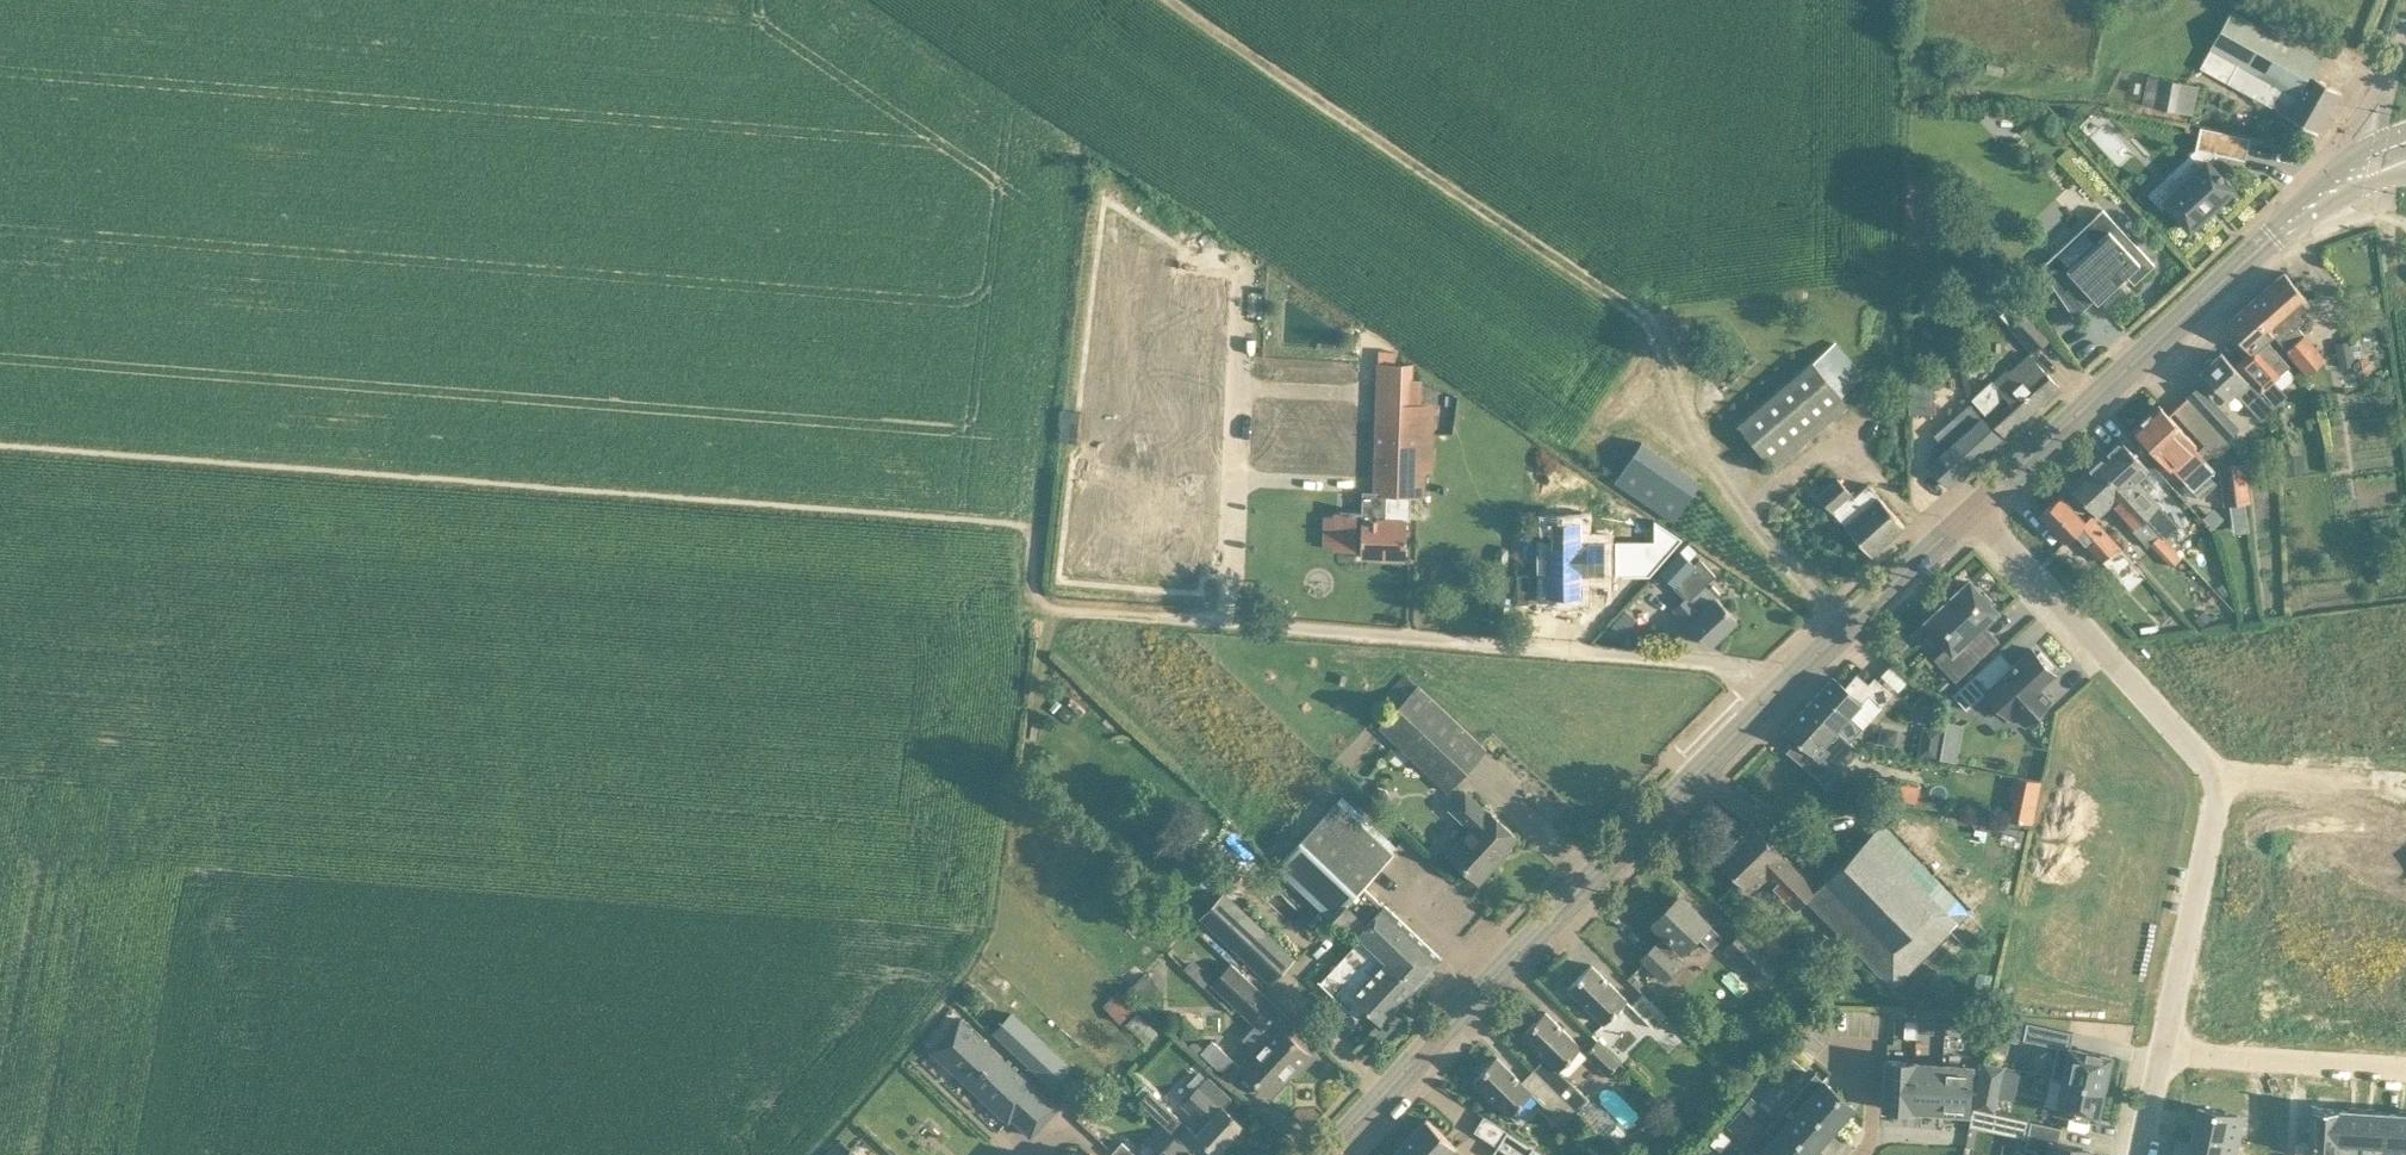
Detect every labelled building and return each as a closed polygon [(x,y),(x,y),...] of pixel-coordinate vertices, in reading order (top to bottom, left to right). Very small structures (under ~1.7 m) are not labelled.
[(2314,75),(2323,60),(2232,7),(2199,68),(2228,84),(2230,81),(2288,114),(2287,115),(2318,132),(2342,91),(2314,75)] [(2198,85),(2148,75),(2142,104),(2193,113),(2198,85)] [(2129,81),(2127,90),(2138,92),(2140,83),(2129,81)] [(2250,137),(2201,126),(2196,148),(2245,159),(2250,137)] [(2220,171),(2219,171),(2208,159),(2171,193),(2160,182),(2148,193),(2162,208),(2166,203),(2190,229),(2206,214),(2207,215),(2219,204),(2218,202),(2234,187),(2222,175),(2223,175),(2220,171)] [(2092,237),(2097,242),(2072,265),(2071,265),(2069,267),(2055,253),(2041,266),(2075,316),(2095,298),(2098,301),(2102,297),(2101,297),(2126,274),(2134,282),(2154,264),(2103,209),(2096,215),(2096,216),(2084,227),(2092,236),(2092,237)] [(2260,328),(2268,337),(2272,334),(2308,374),(2326,358),(2296,325),(2303,319),(2296,312),(2310,300),(2284,271),(2255,297),(2273,317),(2260,328)] [(2266,339),(2268,337),(2260,328),(2273,317),(2255,297),(2226,323),(2251,351),(2236,364),(2259,390),(2273,377),(2289,365),(2266,339)] [(2047,339),(2013,301),(2000,313),(2034,351),(2047,339)] [(1841,394),(1863,375),(1832,339),(1732,424),(1751,446),(1753,444),(1773,467),(1849,404),(1841,394)] [(2348,340),(2335,343),(2340,367),(2353,364),(2348,340)] [(1999,373),(2032,410),(2059,386),(2027,351),(2008,369),(2006,367),(1999,373)] [(2201,370),(2217,387),(2227,397),(2234,391),(2260,419),(2273,407),(2258,391),(2259,390),(2236,364),(2235,366),(2221,351),(2201,370)] [(2371,370),(2370,360),(2360,357),(2353,364),(2355,372),(2364,375),(2371,370)] [(1433,467),(1435,404),(1424,403),(1424,379),(1414,379),(1414,363),(1377,363),(1373,491),(1387,492),(1397,492),(1424,493),(1425,467),(1433,467)] [(1933,370),(1909,370),(1909,413),(1932,413),(1933,370)] [(2032,410),(1999,373),(1972,397),(2005,434),(2032,410)] [(2199,385),(2187,396),(2226,439),(2239,427),(2199,385)] [(2173,410),(2217,457),(2231,444),(2226,439),(2187,396),(2173,410)] [(1944,450),(1929,464),(1948,486),(2001,438),(1969,403),(1952,419),(1954,422),(1937,437),(1942,442),(1940,445),(1944,450)] [(2133,428),(2149,446),(2170,468),(2172,467),(2193,490),(2214,470),(2194,448),(2197,444),(2159,404),(2133,428)] [(2122,439),(2095,463),(2165,538),(2179,525),(2142,485),(2136,490),(2131,484),(2148,467),(2122,439)] [(1611,487),(1676,518),(1697,473),(1633,442),(1611,487)] [(2303,452),(2284,454),(2286,474),(2305,472),(2303,452)] [(2244,461),(2218,465),(2224,504),(2230,503),(2245,501),(2250,500),(2244,461)] [(2183,555),(2165,538),(2095,463),(2070,486),(2097,515),(2109,504),(2147,545),(2150,543),(2171,566),(2173,564),(2178,569),(2183,563),(2179,559),(2183,555)] [(1871,554),(1904,524),(1868,484),(1855,496),(1837,476),(1818,494),(1847,526),(1871,554)] [(1363,491),(1362,512),(1357,512),(1357,509),(1350,509),(1349,512),(1337,512),(1336,550),(1361,550),(1361,556),(1407,557),(1408,519),(1386,518),(1387,492),(1373,491),(1363,491)] [(2125,553),(2091,515),(2085,521),(2077,513),(2061,495),(2040,514),(2057,531),(2066,541),(2076,532),(2109,568),(2125,553)] [(1654,540),(1654,542),(1679,542),(1683,538),(1655,520),(1654,520),(1654,540)] [(1558,550),(1547,550),(1547,556),(1546,556),(1546,567),(1547,567),(1547,594),(1573,594),(1573,592),(1582,592),(1582,575),(1604,575),(1603,541),(1581,541),(1581,522),(1558,522),(1558,550)] [(1660,573),(1686,599),(1676,608),(1709,644),(1737,619),(1716,596),(1720,593),(1713,585),(1709,588),(1705,585),(1716,575),(1695,553),(1697,551),(1689,543),(1660,573)] [(1953,651),(1998,610),(1993,606),(1996,604),(1985,592),(1983,594),(1969,580),(1925,621),(1953,651)] [(2212,616),(2205,608),(2194,618),(2202,626),(2212,616)] [(1618,617),(1606,629),(1617,640),(1629,628),(1618,617)] [(2051,700),(2042,689),(2041,688),(2056,674),(2051,668),(2054,665),(2040,650),(2037,653),(2032,648),(2013,665),(2000,651),(1953,693),(1967,709),(1986,692),(2009,717),(2014,713),(2015,713),(2025,723),(2051,700)] [(1486,749),(1481,744),(1406,673),(1392,688),(1379,702),(1392,713),(1379,727),(1447,791),(1486,749)] [(1850,715),(1869,694),(1881,705),(1892,693),(1875,678),(1869,684),(1858,674),(1846,688),(1833,676),(1807,705),(1835,730),(1837,728),(1850,740),(1862,727),(1850,715)] [(1807,705),(1784,730),(1813,754),(1804,763),(1823,782),(1845,758),(1856,746),(1850,740),(1837,728),(1835,730),(1807,705)] [(1922,743),(1920,754),(1935,757),(1938,745),(1922,743)] [(1942,747),(1940,759),(1956,762),(1958,750),(1942,747)] [(2014,796),(2035,801),(2039,780),(2018,775),(2014,796)] [(1891,780),(1888,795),(1918,801),(1921,786),(1891,780)] [(1472,828),(1449,853),(1479,881),(1497,862),(1494,859),(1516,835),(1489,809),(1487,811),(1467,792),(1451,809),(1472,828)] [(1336,802),(1275,866),(1331,918),(1358,933),(1364,938),(1376,949),(1415,986),(1442,958),(1384,904),(1383,905),(1362,886),(1391,854),(1336,802)] [(1716,856),(1733,873),(1750,891),(1764,877),(1796,909),(1803,904),(1807,900),(1892,986),(1970,910),(1882,821),(1816,887),(1756,826),(1736,846),(1732,841),(1716,856)] [(1230,827),(1214,844),(1246,873),(1262,856),(1230,827)] [(1224,892),(1201,917),(1271,983),(1294,958),(1276,941),(1273,945),(1238,913),(1242,909),(1224,892)] [(1683,950),(1698,936),(1710,948),(1722,935),(1683,897),(1656,924),(1666,934),(1656,944),(1656,943),(1642,957),(1665,979),(1682,962),(1676,955),(1683,949),(1683,950)] [(1762,985),(1781,965),(1774,958),(1758,942),(1743,928),(1724,948),(1762,985)] [(1767,933),(1758,942),(1774,958),(1783,949),(1767,933)] [(1366,959),(1333,994),(1356,1017),(1365,1007),(1382,1022),(1415,986),(1376,949),(1364,938),(1354,948),(1366,959)] [(1213,983),(1255,1023),(1242,1037),(1256,1050),(1241,1066),(1271,1094),(1309,1054),(1283,1030),(1293,1020),(1231,963),(1213,983)] [(1206,964),(1195,976),(1204,985),(1215,973),(1206,964)] [(1627,999),(1608,980),(1591,964),(1568,987),(1604,1023),(1627,999)] [(1137,1004),(1121,988),(1103,1005),(1120,1021),(1137,1004)] [(1654,1027),(1666,1015),(1643,993),(1631,1005),(1654,1027)] [(1123,1025),(1145,1045),(1161,1029),(1138,1009),(1123,1025)] [(1589,1097),(1559,1069),(1582,1046),(1545,1011),(1522,1034),(1545,1057),(1532,1070),(1553,1089),(1576,1110),(1589,1097)] [(995,1032),(1052,1084),(1069,1065),(1012,1013),(995,1032)] [(1969,1027),(1969,1014),(1953,1014),(1952,1026),(1969,1027)] [(960,1018),(931,1050),(1008,1120),(1011,1117),(1031,1135),(1056,1107),(960,1018)] [(1917,1033),(1918,1021),(1906,1020),(1905,1037),(1917,1037),(1917,1033)] [(1934,1033),(1934,1021),(1918,1021),(1917,1033),(1934,1033)] [(2104,1087),(2111,1056),(2100,1053),(2100,1052),(2087,1050),(2087,1051),(2069,1047),(2072,1032),(2027,1023),(2024,1037),(2058,1045),(2051,1075),(2063,1078),(2104,1087)] [(1224,1049),(1212,1039),(1200,1052),(1212,1062),(1224,1049)] [(1585,1052),(1609,1075),(1620,1062),(1598,1040),(1585,1052)] [(1108,1071),(1084,1048),(1071,1062),(1069,1064),(1082,1075),(1076,1082),(1087,1093),(1108,1071)] [(1533,1091),(1513,1072),(1496,1056),(1473,1079),(1510,1115),(1533,1091)] [(1912,1109),(1915,1062),(1886,1059),(1883,1108),(1903,1109),(1903,1111),(1911,1112),(1911,1109),(1912,1109)] [(1983,1061),(1973,1107),(1994,1112),(2004,1065),(1983,1061)] [(1940,1110),(1943,1064),(1915,1062),(1912,1109),(1913,1109),(1913,1108),(1940,1110)] [(1969,1111),(1972,1066),(1943,1064),(1940,1110),(1969,1111)] [(1815,1072),(1795,1095),(1833,1129),(1854,1106),(1815,1072)] [(1226,1107),(1225,1106),(1232,1097),(1207,1075),(1183,1102),(1195,1113),(1207,1124),(1197,1135),(1216,1152),(1243,1124),(1226,1107)] [(2104,1087),(2063,1078),(2063,1079),(2056,1109),(2074,1113),(2074,1114),(2086,1117),(2087,1116),(2098,1118),(2104,1087)] [(1553,1090),(1542,1101),(1564,1124),(1576,1110),(1553,1089),(1553,1090)] [(1187,1126),(1149,1090),(1139,1100),(1177,1136),(1187,1126)] [(1795,1095),(1775,1118),(1814,1152),(1833,1129),(1795,1095)] [(1751,1096),(1742,1106),(1754,1117),(1763,1107),(1751,1096)] [(2199,1106),(2194,1131),(2238,1140),(2243,1115),(2199,1106)] [(2295,1154),(2335,1154),(2338,1108),(2312,1106),(2310,1142),(2296,1141),(2295,1154)] [(1994,1112),(1973,1107),(1970,1123),(1994,1128),(1997,1112),(1994,1112)] [(2335,1154),(2336,1154),(2352,1154),(2359,1154),(2362,1111),(2339,1109),(2339,1108),(2338,1108),(2335,1154)] [(2359,1154),(2384,1154),(2386,1112),(2362,1111),(2359,1154)] [(2384,1154),(2405,1154),(2405,1113),(2386,1112),(2384,1154)] [(1457,1147),(1426,1118),(1391,1154),(1392,1154),(1449,1154),(1457,1147)] [(1775,1118),(1766,1128),(1774,1136),(1763,1149),(1770,1154),(1811,1154),(1814,1152),(1775,1118)] [(2031,1120),(2025,1147),(2036,1149),(2035,1154),(2090,1154),(2091,1149),(2058,1142),(2062,1126),(2031,1120)] [(1617,1125),(1604,1137),(1612,1146),(1625,1133),(1617,1125)] [(1534,1147),(1507,1129),(1490,1153),(1493,1154),(1528,1154),(1534,1147)] [(1721,1130),(1710,1143),(1720,1151),(1731,1139),(1721,1130)] [(2188,1154),(2191,1154),(2234,1154),(2238,1140),(2194,1131),(2188,1154)] [(1177,1136),(1160,1154),(1197,1154),(1177,1136)] [(1123,1141),(1114,1151),(1118,1154),(1137,1154),(1123,1141)]
